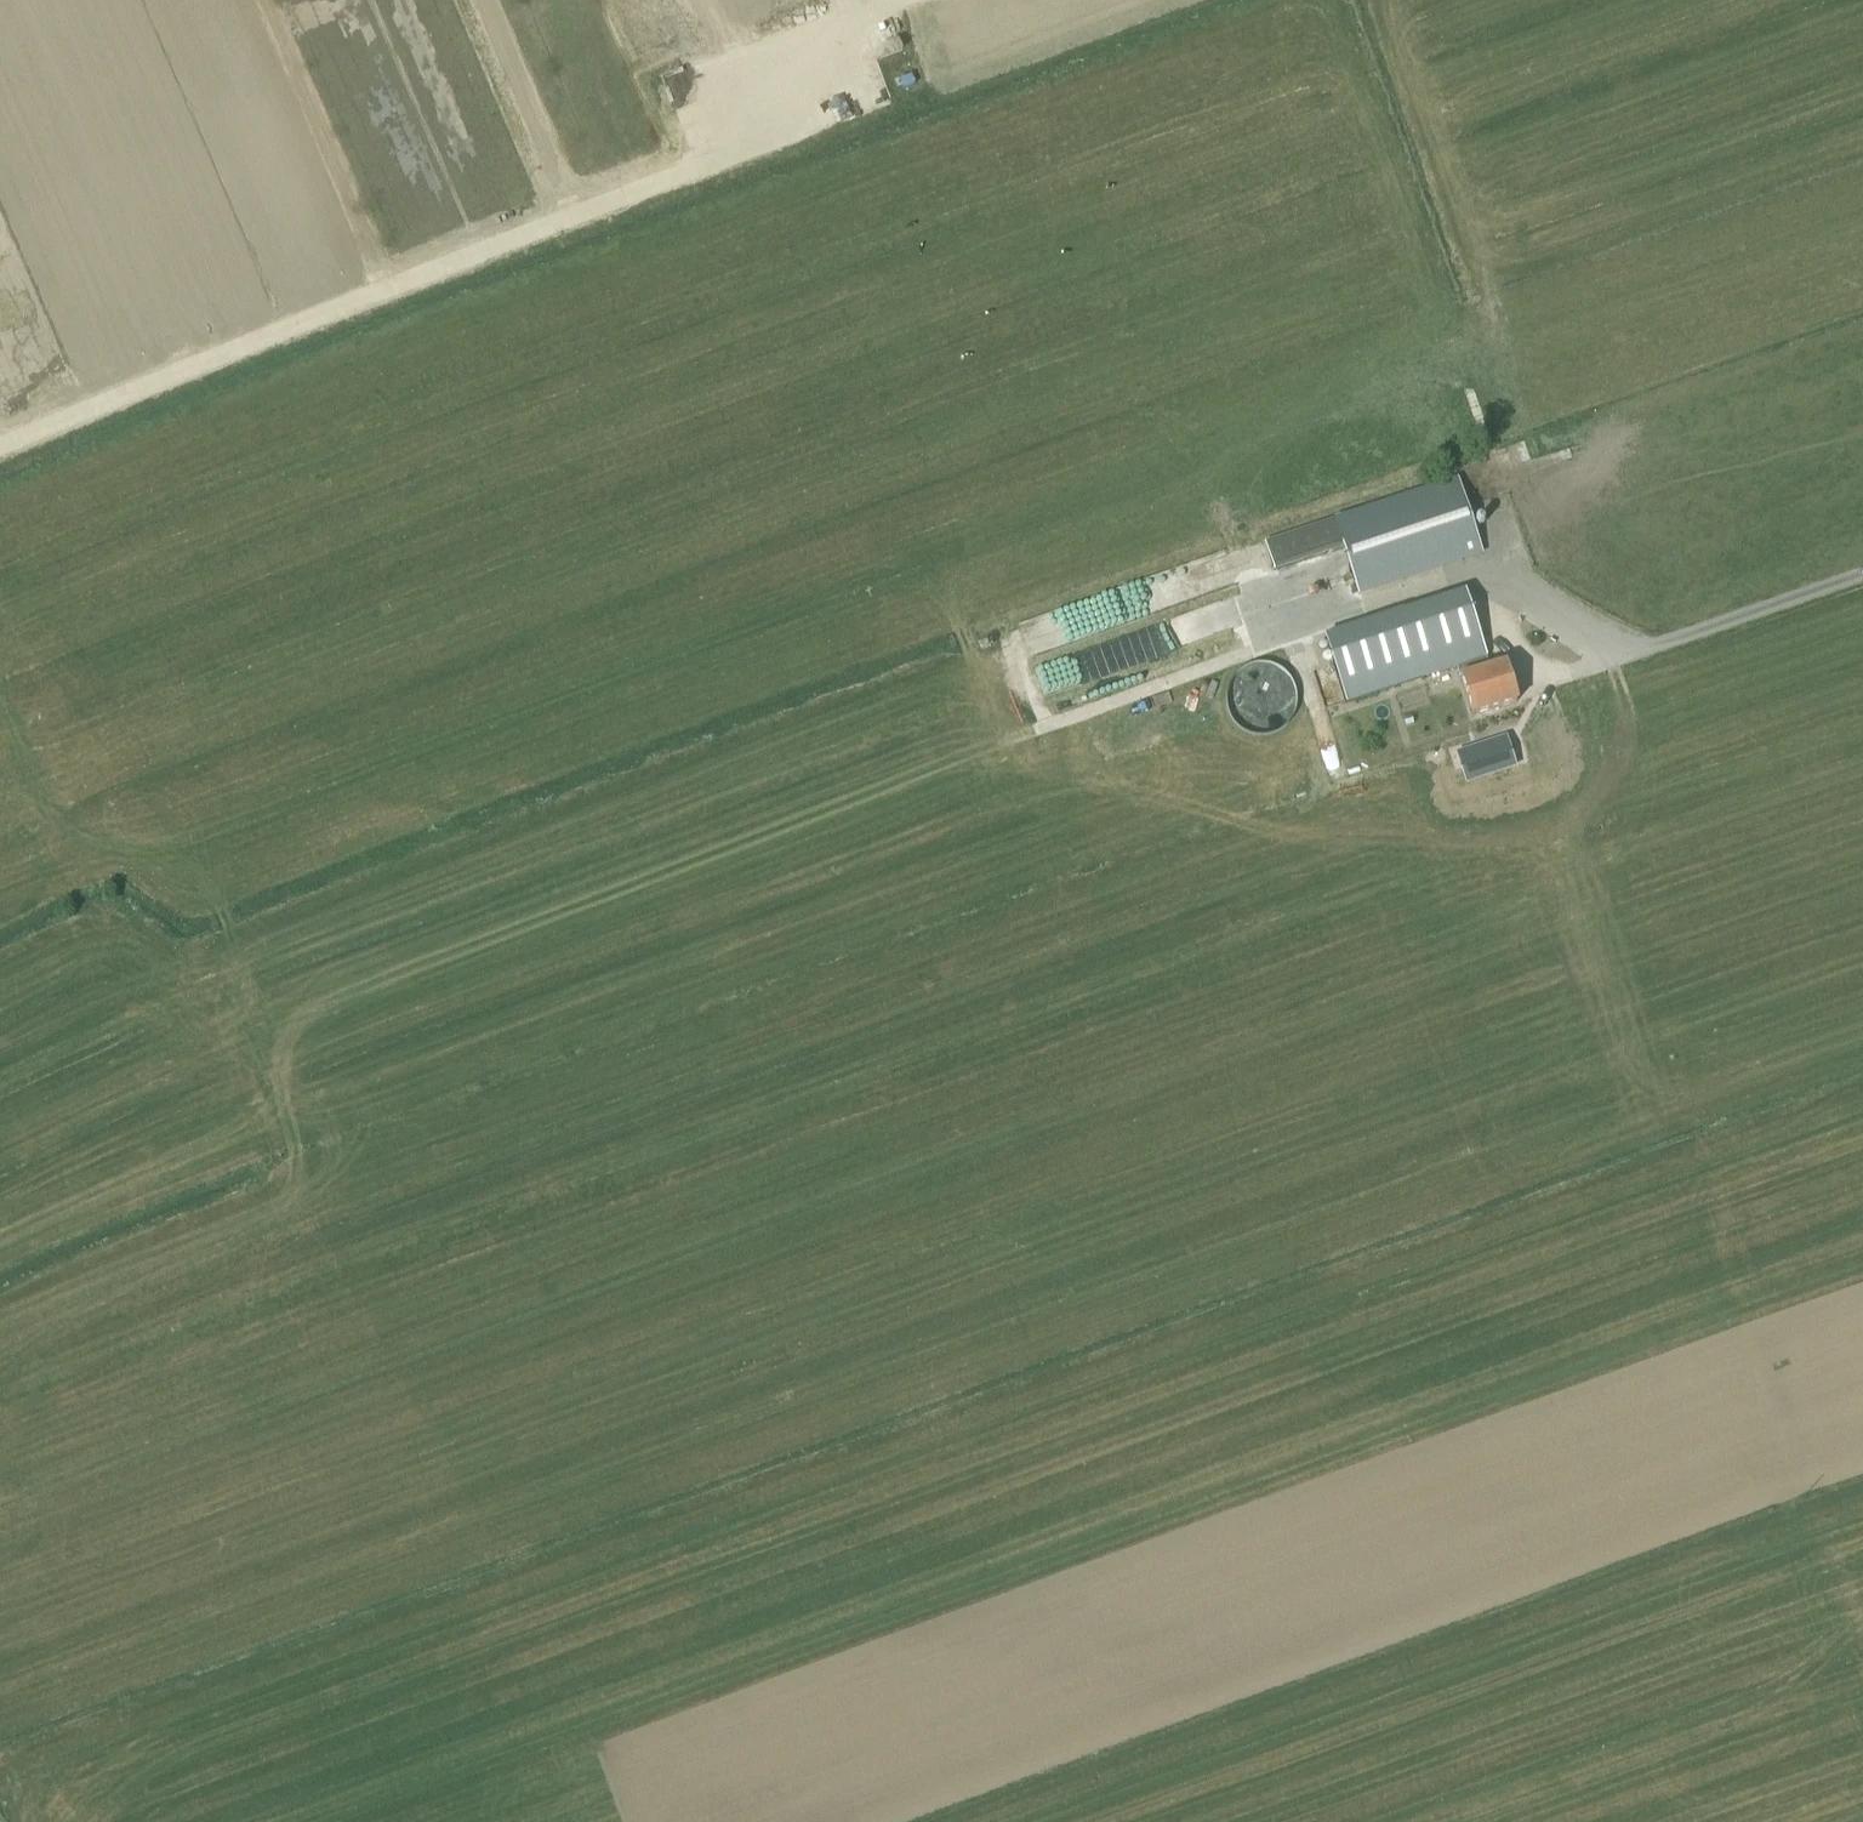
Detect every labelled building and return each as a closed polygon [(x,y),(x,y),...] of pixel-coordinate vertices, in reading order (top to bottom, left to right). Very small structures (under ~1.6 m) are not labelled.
[(1457,478),(1334,518),(1343,543),(1360,594),(1481,553),(1457,478)] [(1343,543),(1334,518),(1266,541),(1275,566),(1343,543)] [(1472,715),(1517,701),(1506,663),(1489,668),(1485,656),(1486,656),(1465,592),(1325,637),(1346,702),(1456,665),(1464,687),(1472,715)] [(1046,691),(1126,667),(1118,640),(1038,664),(1046,691)] [(1235,680),(1248,708),(1241,711),(1251,731),(1301,707),(1278,659),(1235,680)] [(1508,736),(1458,754),(1467,780),(1517,763),(1508,736)]
